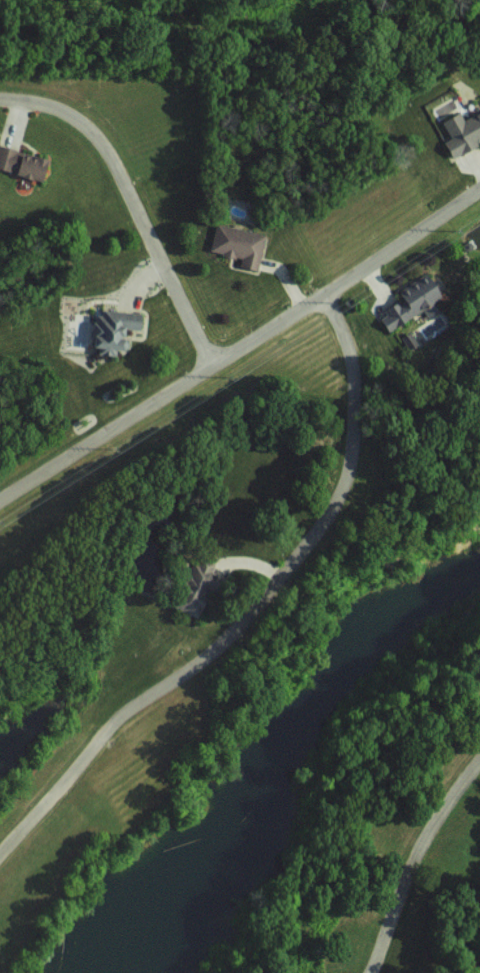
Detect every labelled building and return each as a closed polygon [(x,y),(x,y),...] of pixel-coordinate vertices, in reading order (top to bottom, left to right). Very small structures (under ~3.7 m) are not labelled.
[(479,146),(479,112),(466,118),(463,112),(445,120),(453,139),(448,141),(454,157),(479,146)] [(47,182),(54,160),(0,145),(0,169),(47,182)] [(268,234),(215,223),(209,251),(243,258),(241,266),(260,270),(268,234)] [(402,287),(408,299),(380,313),(389,330),(426,311),(430,317),(438,313),(433,302),(446,295),(434,271),(402,287)] [(146,313),(100,309),(97,346),(101,346),(100,353),(117,355),(118,348),(129,349),(130,337),(128,337),(129,327),(145,329),(146,313)]
